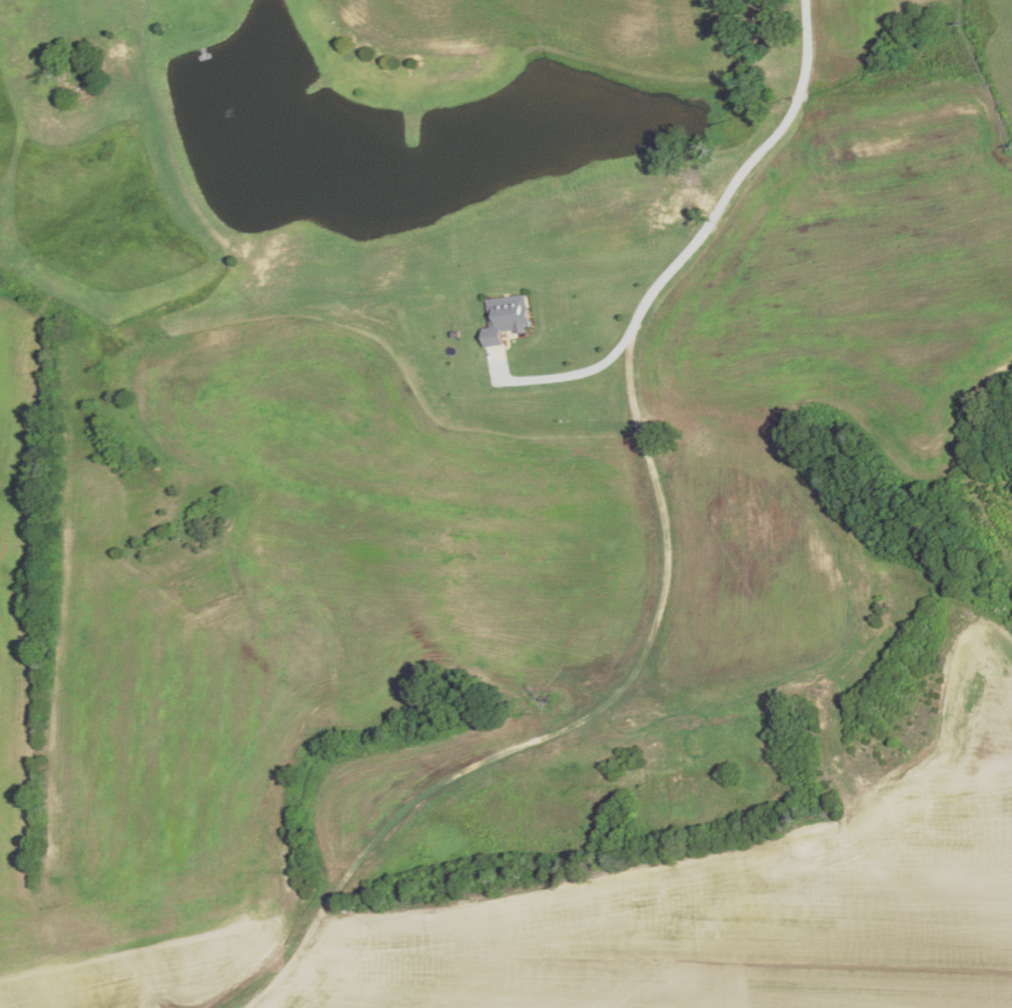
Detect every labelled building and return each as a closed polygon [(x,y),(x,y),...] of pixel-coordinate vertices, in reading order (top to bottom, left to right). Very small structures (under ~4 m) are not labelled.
[(490,328),(483,329),(485,347),(504,346),(503,337),(531,335),(527,296),(488,299),(490,328)]
